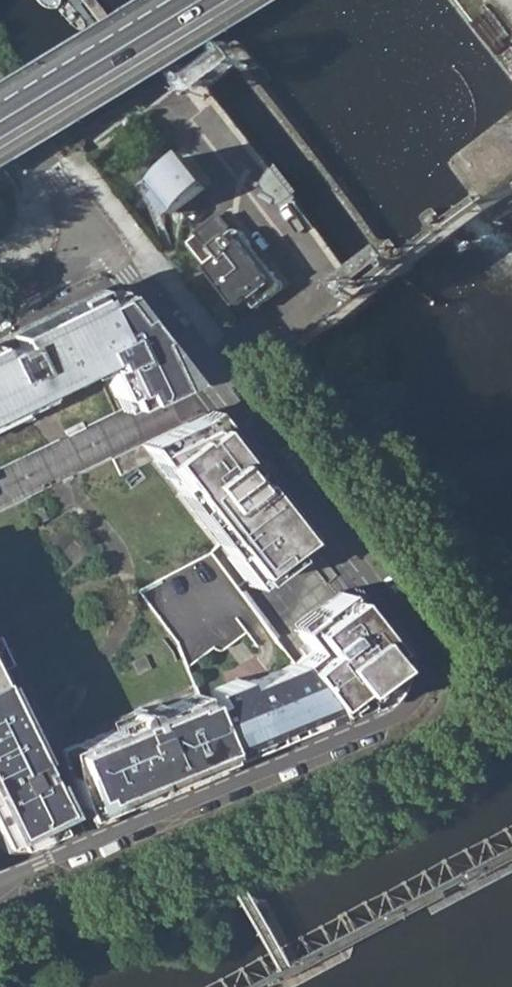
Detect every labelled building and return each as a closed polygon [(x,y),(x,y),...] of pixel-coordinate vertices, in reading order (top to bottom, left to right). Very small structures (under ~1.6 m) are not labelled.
[(192,151),(150,184),(176,214),(217,182),(192,151)] [(288,204),(301,194),(280,167),(266,177),(288,204)] [(236,230),(223,212),(200,230),(202,233),(192,241),(210,261),(222,252),(226,256),(212,266),(241,304),(249,298),(258,309),(284,288),(286,285),(285,282),(244,229),(241,228),(236,230)] [(3,419),(46,399),(40,388),(93,364),(97,371),(104,368),(117,398),(125,394),(132,407),(187,381),(117,289),(99,299),(96,293),(13,332),(16,340),(0,347),(0,421),(3,419)] [(218,543),(251,584),(312,538),(209,406),(140,443),(115,456),(122,472),(152,458),(154,462),(218,543)] [(138,589),(177,643),(186,665),(213,646),(218,647),(223,647),(226,646),(254,625),(261,620),(209,551),(138,589)] [(292,620),(295,627),(311,648),(293,660),(298,666),(327,704),(332,711),(333,713),(359,709),(366,707),(374,705),(387,695),(396,678),(400,656),(398,641),(389,623),(372,609),(349,584),(343,589),(313,611),(310,607),(292,620)] [(18,664),(5,636),(0,638),(0,672),(18,664)] [(205,703),(226,758),(297,728),(333,713),(332,711),(327,704),(298,666),(293,660),(260,674),(244,681),(242,676),(211,688),(215,699),(205,703)] [(11,847),(27,846),(45,841),(73,828),(49,776),(44,779),(43,776),(51,760),(34,749),(0,680),(0,845),(11,847)] [(86,820),(228,760),(226,758),(205,703),(200,691),(164,705),(161,699),(142,707),(138,705),(134,706),(131,708),(130,711),(110,719),(114,727),(64,747),(67,764),(86,820)]
